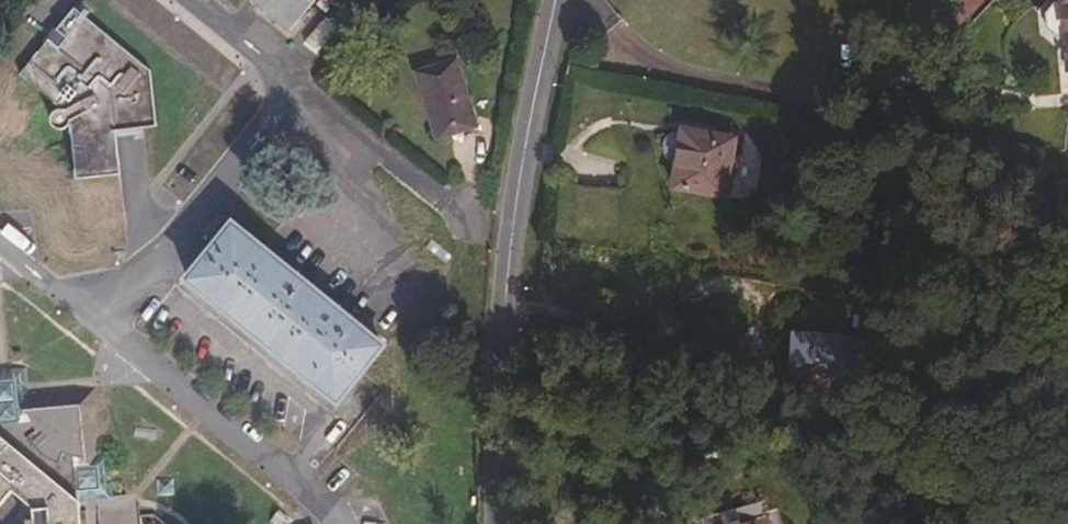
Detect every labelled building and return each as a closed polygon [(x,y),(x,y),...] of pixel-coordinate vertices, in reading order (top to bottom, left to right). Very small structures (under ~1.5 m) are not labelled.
[(288,26),(309,0),(256,0),(288,26)] [(1067,70),(1067,0),(1047,0),(1047,1),(1038,3),(1031,13),(1031,26),(1042,38),(1052,38),(1055,72),(1067,70)] [(142,66),(66,6),(53,23),(39,41),(13,74),(53,105),(40,119),(43,130),(52,134),(62,131),(68,180),(111,176),(108,133),(119,131),(147,125),(142,66)] [(436,137),(478,121),(455,57),(414,72),(436,137)] [(732,199),(740,142),(678,132),(671,137),(670,145),(673,155),(684,157),(678,191),(732,199)] [(323,400),(373,340),(250,240),(214,211),(165,271),(323,400)] [(574,229),(587,230),(587,213),(575,213),(574,229)] [(536,334),(534,347),(549,349),(555,349),(556,336),(536,334)] [(856,381),(856,363),(812,359),(810,377),(856,381)] [(76,514),(84,513),(107,511),(106,501),(104,479),(103,464),(96,464),(90,400),(23,403),(21,387),(21,378),(0,380),(0,523),(77,523),(76,514)] [(149,497),(168,496),(167,478),(148,478),(149,497)] [(772,515),(768,515),(764,502),(729,513),(732,523),(775,523),(772,515)]
